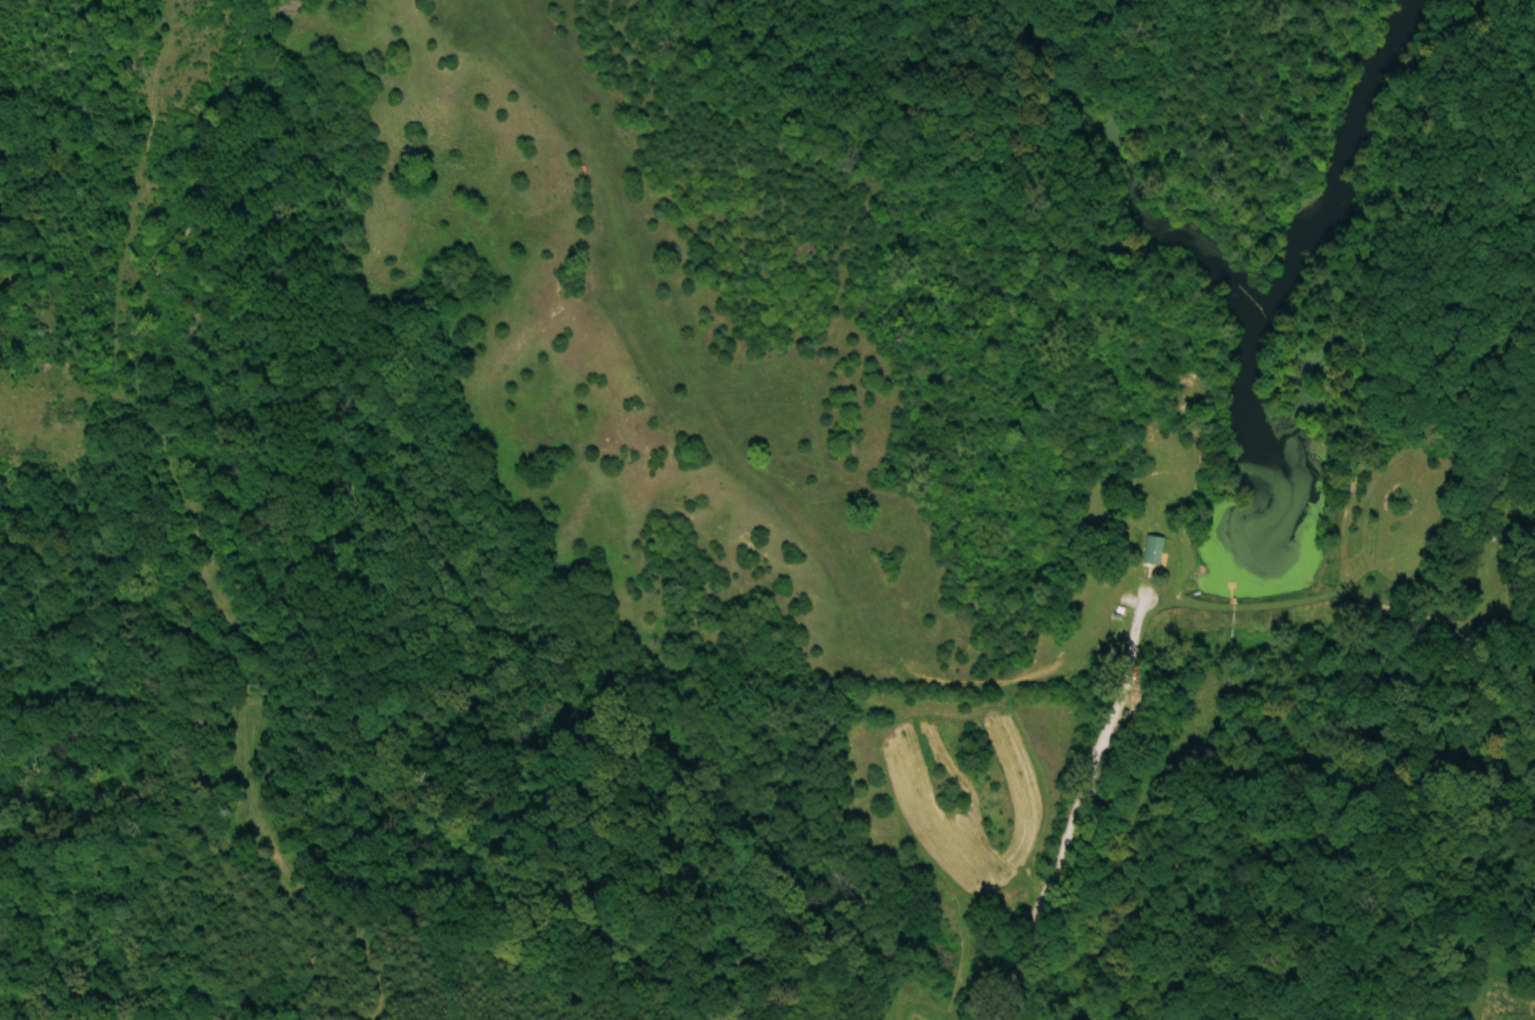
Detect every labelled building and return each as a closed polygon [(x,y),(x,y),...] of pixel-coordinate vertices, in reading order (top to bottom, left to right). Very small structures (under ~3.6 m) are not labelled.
[(1163,567),(1166,538),(1148,536),(1145,565),(1163,567)]
